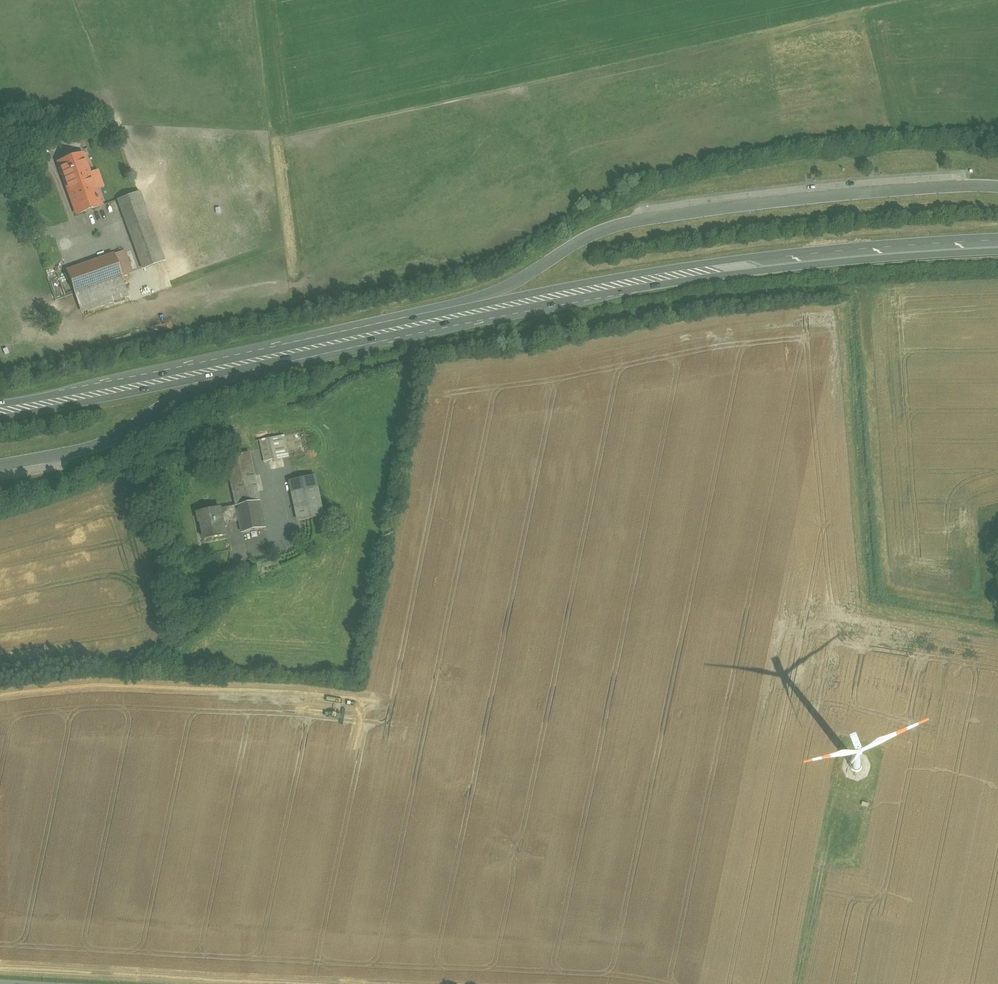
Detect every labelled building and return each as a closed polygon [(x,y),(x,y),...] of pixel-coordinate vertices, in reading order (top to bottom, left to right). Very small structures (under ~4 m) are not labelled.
[(101,206),(83,153),(58,162),(77,214),(101,206)] [(138,192),(119,199),(144,269),(163,261),(138,192)] [(114,254),(67,271),(80,306),(127,290),(114,254)] [(281,426),(254,431),(255,442),(261,441),(265,462),(289,457),(285,435),(282,436),(281,426)] [(250,453),(227,458),(237,505),(240,519),(243,533),(266,528),(250,453)] [(315,476),(291,481),(299,521),(324,516),(315,476)] [(237,505),(220,508),(199,512),(201,523),(202,522),(205,539),(226,535),(224,527),(228,526),(227,521),(240,519),(237,505)]
